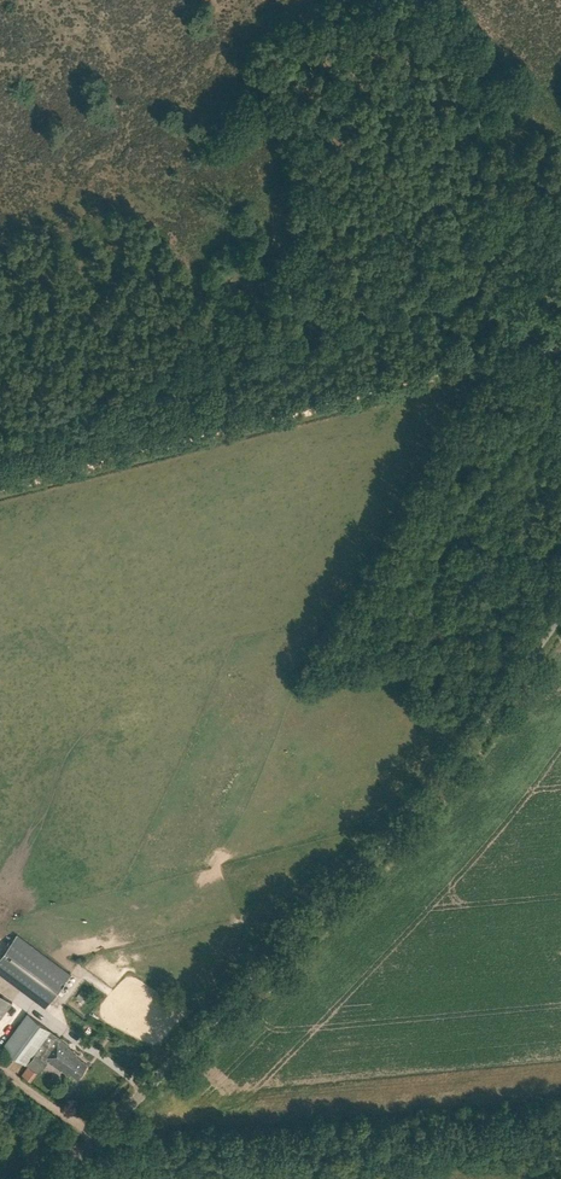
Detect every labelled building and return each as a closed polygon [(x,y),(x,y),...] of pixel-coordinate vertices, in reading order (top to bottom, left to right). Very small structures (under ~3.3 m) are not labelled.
[(0,955),(0,973),(45,1007),(69,974),(16,934),(0,955)] [(11,1001),(0,993),(0,1015),(11,1001)] [(38,1074),(47,1061),(59,1070),(60,1068),(65,1072),(67,1071),(75,1078),(86,1063),(77,1057),(77,1055),(73,1052),(72,1053),(66,1049),(68,1046),(59,1040),(60,1038),(26,1013),(1,1046),(38,1074)]
